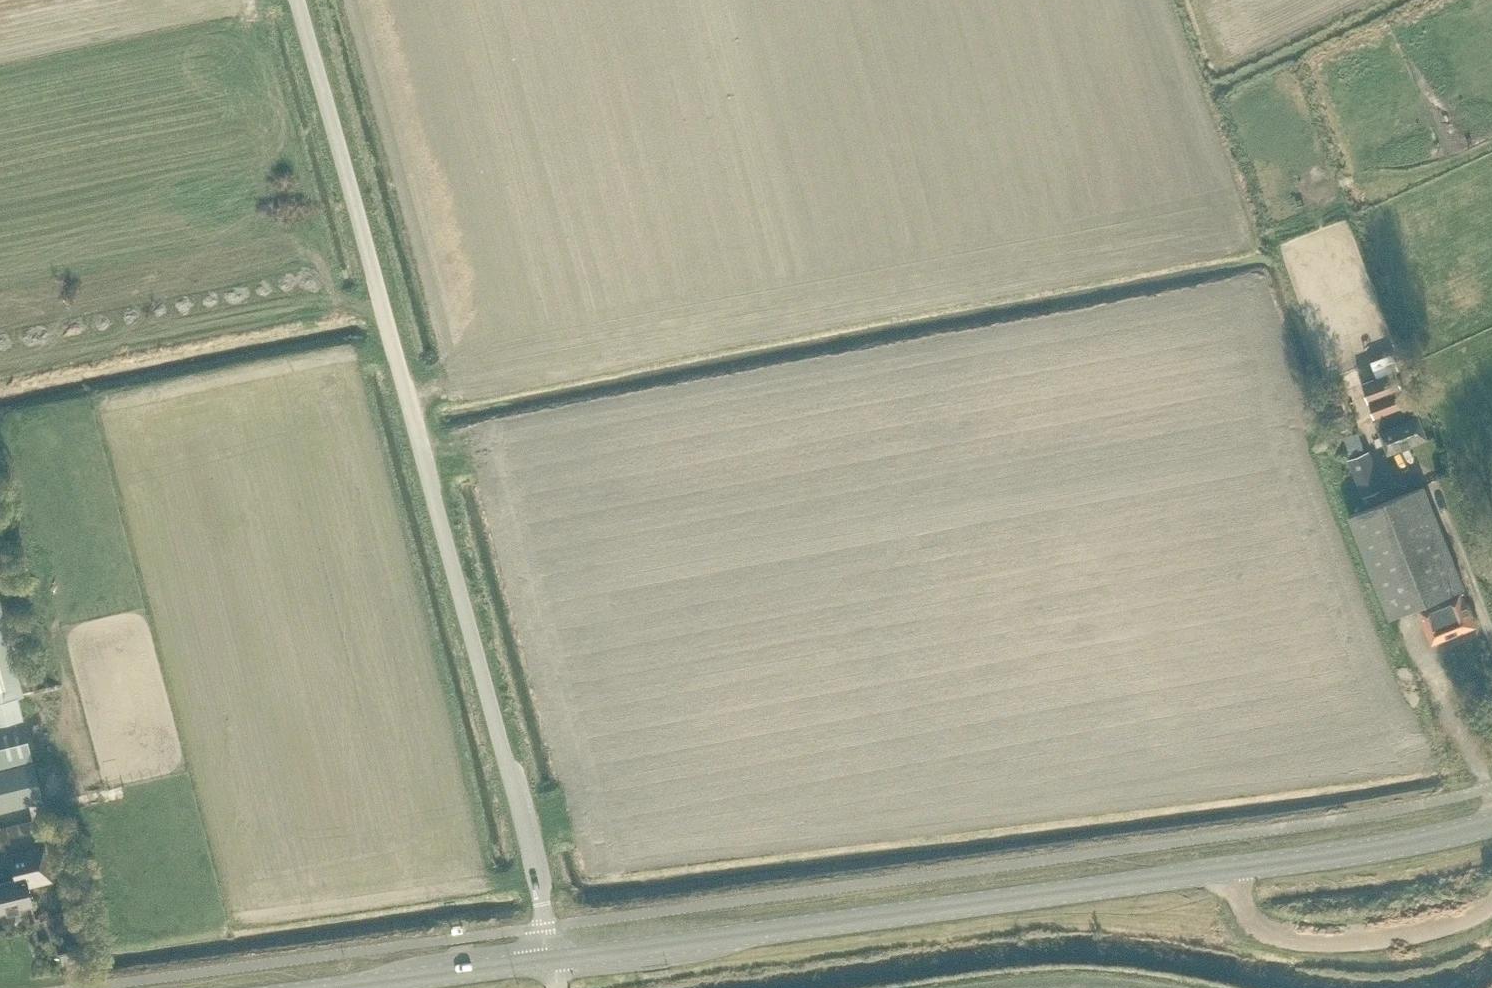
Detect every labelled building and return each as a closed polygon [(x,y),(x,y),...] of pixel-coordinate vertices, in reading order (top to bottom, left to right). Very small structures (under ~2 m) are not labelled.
[(1388,453),(1427,437),(1419,416),(1403,422),(1399,412),(1410,408),(1395,371),(1361,383),(1388,453)] [(1348,427),(1344,415),(1336,417),(1340,430),(1348,427)] [(1349,453),(1366,490),(1388,480),(1371,443),(1349,453)] [(1432,643),(1475,625),(1461,589),(1465,587),(1424,485),(1349,515),(1390,617),(1417,606),(1432,643)] [(22,716),(16,695),(22,694),(0,603),(0,722),(22,716)] [(33,759),(23,718),(0,724),(0,767),(33,759)] [(43,801),(33,760),(0,768),(0,811),(43,801)] [(9,839),(22,835),(19,823),(6,826),(9,839)] [(45,845),(8,855),(14,880),(0,883),(0,913),(32,905),(28,887),(54,881),(45,845)] [(79,963),(76,951),(59,954),(61,967),(79,963)]
